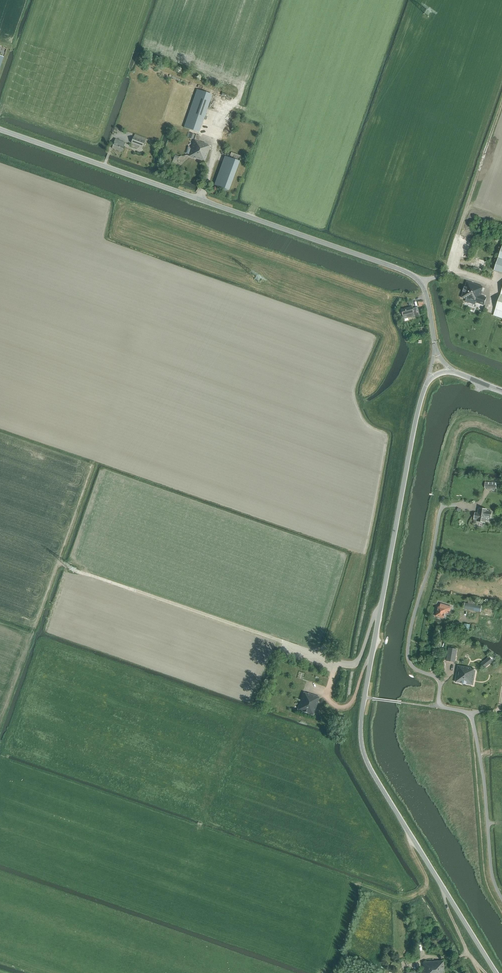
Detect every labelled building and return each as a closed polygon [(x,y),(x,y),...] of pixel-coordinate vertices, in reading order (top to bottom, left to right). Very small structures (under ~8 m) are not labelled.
[(184,127),(199,133),(212,95),(197,89),(184,127)] [(206,144),(199,141),(201,137),(196,135),(189,156),(205,162),(211,146),(206,144)] [(131,143),(143,147),(145,141),(133,137),(131,143)] [(112,149),(122,152),(124,147),(125,143),(116,139),(112,149)] [(215,185),(227,190),(229,190),(239,162),(241,156),(231,152),(229,158),(225,156),(215,185)] [(482,291),(483,287),(467,282),(465,287),(463,292),(462,298),(466,299),(476,303),(484,305),(487,298),(481,296),(482,292),(482,291)] [(501,318),(501,290),(494,316),(501,318)] [(403,317),(407,316),(407,317),(411,316),(412,317),(419,315),(417,308),(412,309),(412,307),(401,310),(403,317)] [(478,522),(479,523),(483,523),(484,522),(485,523),(485,518),(491,519),(491,512),(486,512),(487,510),(479,509),(479,512),(478,512),(478,514),(475,513),(474,520),(478,520),(477,522),(478,522)] [(464,609),(481,612),(482,606),(465,603),(464,609)] [(436,616),(444,618),(446,612),(449,613),(451,607),(441,604),(440,607),(439,607),(436,616)] [(455,662),(456,653),(453,653),(453,649),(449,648),(447,661),(455,662)] [(493,661),(490,657),(482,664),(485,667),(493,661)] [(473,685),(476,670),(471,669),(471,668),(458,666),(457,672),(456,675),(455,682),(462,683),(466,684),(473,685)] [(297,710),(313,715),(319,697),(308,693),(308,694),(304,692),(297,710)] [(419,971),(406,972),(444,972),(443,960),(422,962),(423,971),(419,971)]
